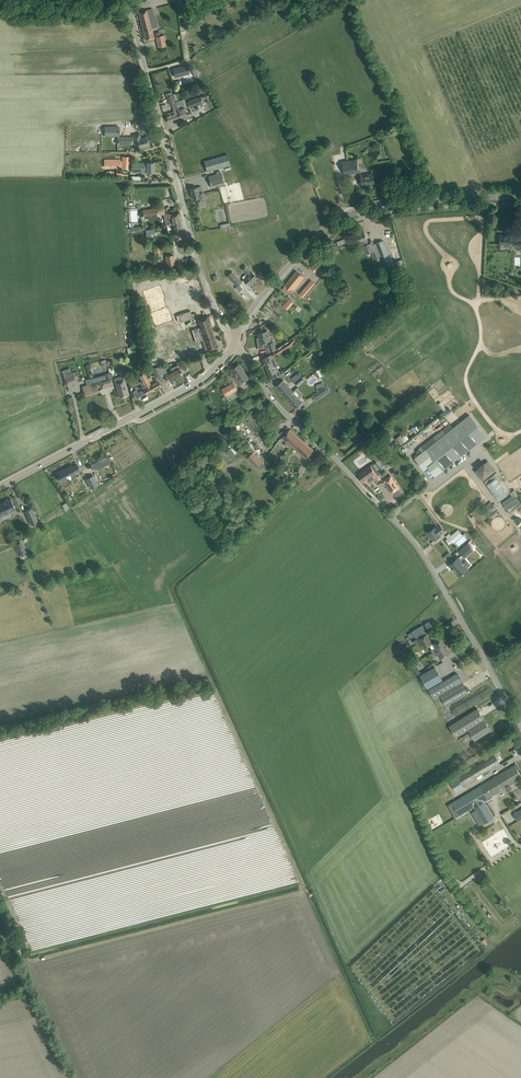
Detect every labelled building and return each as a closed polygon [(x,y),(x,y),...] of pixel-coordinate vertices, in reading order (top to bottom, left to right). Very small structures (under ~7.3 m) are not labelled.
[(157,27),(153,8),(138,12),(146,40),(154,37),(152,28),(157,27)] [(166,45),(164,35),(160,36),(156,37),(159,47),(166,45)] [(186,65),(174,68),(176,77),(188,73),(186,65)] [(183,106),(181,100),(174,102),(171,92),(166,94),(169,104),(172,103),(174,111),(166,114),(168,123),(187,117),(192,115),(191,109),(188,110),(187,106),(184,107),(184,106),(183,106)] [(187,102),(189,108),(203,103),(200,97),(187,102)] [(139,133),(133,135),(135,145),(138,144),(139,148),(150,145),(147,136),(141,138),(139,133)] [(227,154),(209,159),(204,161),(207,172),(230,165),(227,154)] [(120,159),(104,159),(104,167),(120,167),(120,159)] [(357,159),(342,161),(344,174),(359,172),(357,159)] [(132,172),(149,172),(154,172),(154,162),(132,162),(132,172)] [(208,176),(211,187),(224,183),(221,173),(208,176)] [(362,185),(362,184),(370,183),(370,184),(375,183),(373,173),(361,175),(361,178),(359,178),(359,185),(362,185)] [(204,196),(202,190),(201,186),(190,189),(193,199),(197,198),(198,203),(198,202),(204,200),(203,196),(204,196)] [(143,210),(144,218),(159,215),(158,208),(155,208),(154,202),(150,203),(151,209),(143,210)] [(134,226),(134,222),(138,222),(137,208),(129,208),(129,226),(134,226)] [(172,225),(181,223),(179,212),(164,214),(166,226),(172,225)] [(181,223),(172,225),(174,240),(184,238),(181,223)] [(392,264),(385,245),(383,240),(372,244),(371,242),(368,243),(367,239),(364,231),(355,235),(358,242),(363,241),(368,253),(371,252),(374,261),(381,259),(384,266),(392,264)] [(513,247),(520,247),(520,235),(513,235),(508,235),(508,236),(505,235),(500,235),(500,244),(508,245),(508,246),(508,247),(509,248),(510,249),(511,249),(512,248),(513,247)] [(175,265),(173,255),(166,256),(167,266),(175,265)] [(315,262),(310,267),(316,273),(317,272),(321,268),(315,262)] [(241,269),(244,272),(248,276),(244,279),(249,285),(254,281),(253,281),(257,277),(257,278),(257,277),(245,265),(241,269)] [(282,289),(286,292),(289,295),(304,277),(297,271),(286,284),(282,289)] [(228,276),(237,286),(242,281),(232,272),(228,276)] [(312,289),(307,285),(299,294),(305,299),(312,289)] [(283,305),(288,309),(293,303),(289,299),(283,305)] [(177,323),(193,318),(191,310),(174,316),(177,323)] [(200,327),(192,330),(196,342),(202,340),(206,350),(217,347),(218,345),(208,315),(197,319),(200,327)] [(258,333),(259,337),(260,339),(257,340),(258,349),(258,348),(264,348),(263,342),(270,340),(267,330),(258,333)] [(162,335),(153,337),(157,350),(165,347),(162,335)] [(282,351),(292,345),(295,342),(292,339),(290,341),(288,342),(285,344),(275,350),(273,351),(274,354),(274,356),(275,357),(283,352),(282,351)] [(278,376),(273,364),(276,362),(274,356),(274,354),(270,355),(262,358),(270,379),(278,376)] [(188,367),(185,363),(184,361),(183,362),(182,361),(179,362),(183,370),(188,367)] [(239,364),(232,368),(237,376),(234,378),(240,387),(250,380),(240,364),(239,364)] [(163,365),(156,367),(159,374),(162,378),(165,377),(168,382),(176,378),(173,372),(168,374),(166,370),(165,371),(163,365)] [(178,365),(171,368),(173,372),(176,378),(183,374),(180,369),(178,365)] [(156,367),(152,369),(153,370),(155,374),(153,375),(154,377),(156,376),(157,378),(158,380),(162,378),(159,374),(156,367)] [(321,377),(326,374),(321,367),(317,370),(321,377)] [(70,368),(62,370),(64,375),(63,375),(66,385),(77,382),(73,371),(71,372),(70,368)] [(143,371),(138,374),(144,385),(142,387),(143,389),(146,394),(154,390),(150,382),(143,371)] [(291,378),(294,381),(298,386),(305,380),(298,372),(291,378)] [(90,378),(89,378),(90,382),(91,384),(96,383),(101,381),(101,383),(103,388),(113,385),(111,380),(109,373),(90,378)] [(123,376),(114,378),(115,383),(115,384),(118,392),(119,397),(128,395),(127,390),(124,380),(124,381),(123,376)] [(157,378),(150,382),(154,390),(161,386),(159,381),(158,380),(157,378)] [(276,386),(286,397),(293,391),(283,380),(276,386)] [(240,393),(238,390),(233,382),(222,389),(229,400),(240,393)] [(86,385),(82,387),(83,389),(84,393),(85,395),(86,395),(98,391),(97,385),(96,385),(96,383),(91,384),(89,384),(86,385)] [(325,386),(316,392),(317,394),(320,398),(329,392),(331,391),(326,385),(325,386)] [(302,402),(299,398),(303,394),(297,387),(293,391),(286,397),(296,408),(302,402)] [(441,402),(438,404),(444,411),(446,409),(441,402)] [(449,407),(442,413),(444,416),(451,411),(449,407)] [(415,457),(424,470),(428,466),(436,476),(443,470),(486,436),(469,415),(415,457)] [(294,438),(297,435),(290,429),(282,438),(286,442),(284,444),(288,448),(290,445),(295,439),(294,438)] [(233,432),(226,436),(227,439),(228,438),(229,440),(236,437),(233,432)] [(404,432),(400,435),(405,442),(410,438),(404,432)] [(295,439),(290,445),(305,459),(313,450),(297,435),(294,438),(295,439)] [(400,435),(395,439),(400,445),(405,442),(400,435)] [(251,450),(246,455),(248,457),(256,466),(257,466),(261,470),(265,466),(261,462),(261,461),(255,454),(253,452),(251,450)] [(107,457),(92,464),(94,467),(97,466),(98,469),(110,463),(107,457)] [(476,470),(483,480),(483,479),(481,476),(492,467),(495,470),(488,461),(485,463),(479,468),(476,470)] [(72,465),(58,472),(60,475),(59,476),(61,481),(67,478),(66,475),(70,473),(72,476),(77,473),(76,472),(80,470),(77,464),(73,466),(72,465)] [(380,474),(373,464),(358,475),(363,481),(365,479),(369,485),(379,478),(378,476),(380,474)] [(497,472),(484,481),(495,496),(496,496),(498,499),(510,490),(497,472)] [(93,476),(86,480),(91,489),(98,485),(93,476)] [(400,488),(393,478),(386,483),(392,493),(400,488)] [(502,503),(504,506),(509,513),(520,505),(520,503),(517,497),(514,499),(514,498),(512,495),(502,503)] [(0,504),(0,513),(1,516),(16,509),(11,499),(0,504)] [(25,511),(31,525),(38,521),(32,508),(25,511)] [(431,537),(432,536),(434,540),(445,531),(439,524),(432,529),(431,528),(426,532),(431,537)] [(449,537),(454,542),(462,535),(458,530),(449,537)] [(20,542),(15,544),(20,555),(25,552),(20,542)] [(468,544),(459,551),(463,556),(464,557),(465,557),(473,550),(468,544)] [(458,557),(449,564),(459,575),(463,572),(463,573),(464,572),(464,571),(468,568),(467,567),(463,563),(461,560),(460,558),(458,557)] [(422,626),(412,632),(415,637),(416,639),(426,633),(425,631),(422,626)] [(433,643),(427,633),(419,638),(424,648),(433,643)] [(431,649),(435,656),(438,653),(441,658),(451,652),(446,644),(445,645),(442,638),(433,643),(436,647),(431,649)] [(435,667),(421,675),(428,688),(443,680),(435,667)] [(446,705),(468,692),(457,673),(429,690),(434,699),(440,696),(446,705)] [(456,737),(468,729),(475,740),(491,730),(477,708),(449,726),(456,737)] [(512,750),(514,755),(520,751),(520,746),(512,750)] [(450,781),(457,792),(464,787),(463,785),(482,773),(483,776),(489,772),(488,770),(500,763),(495,754),(450,781)] [(452,802),(459,815),(473,807),(483,823),(494,817),(484,800),(520,778),(520,775),(515,765),(452,802)]
